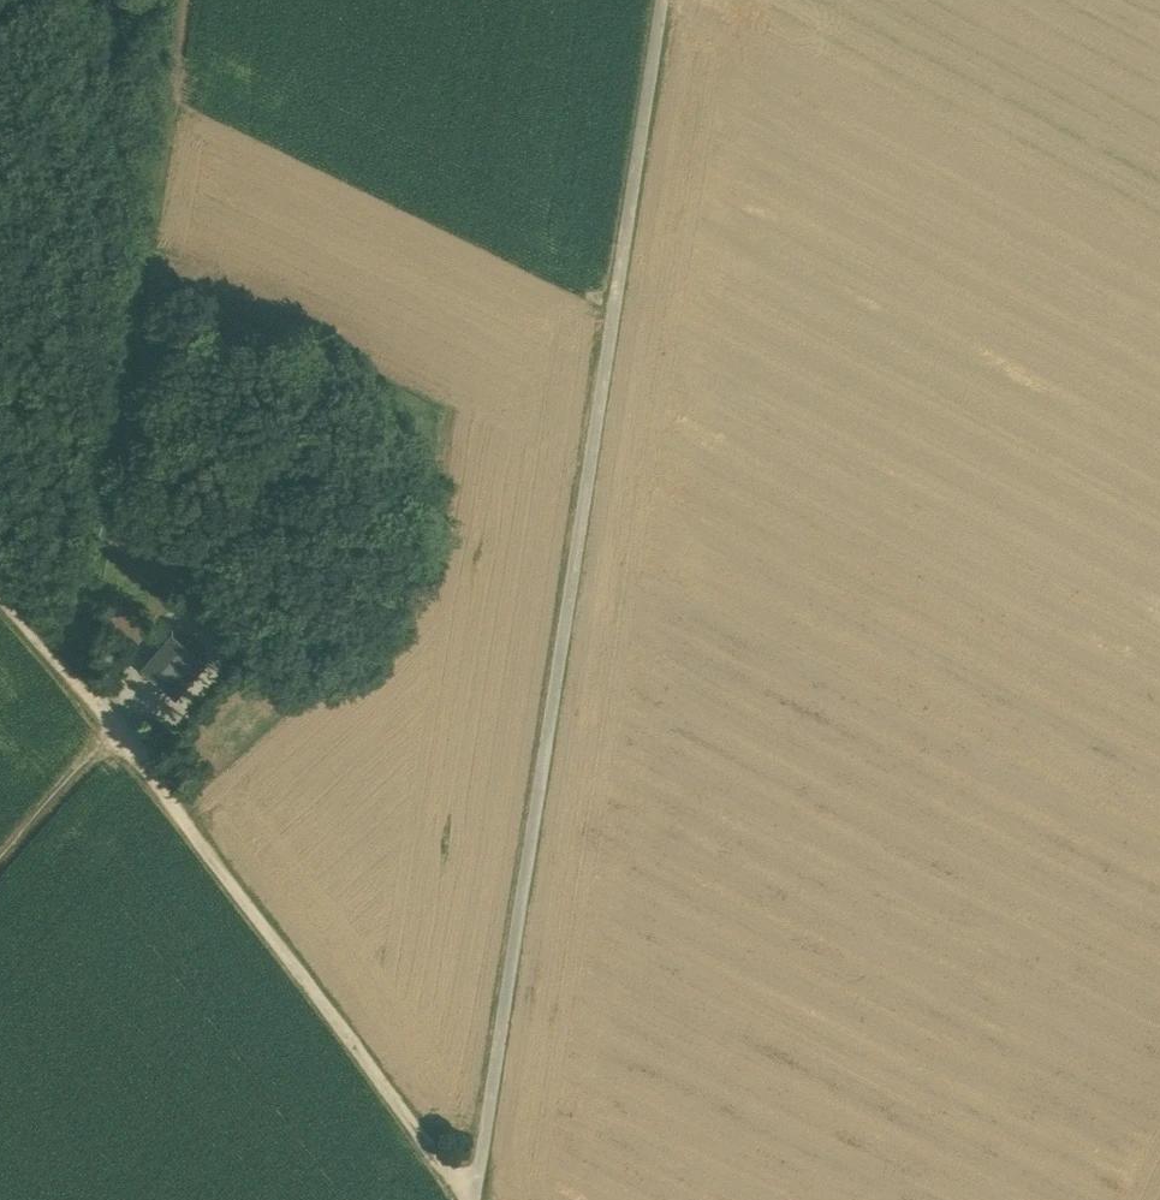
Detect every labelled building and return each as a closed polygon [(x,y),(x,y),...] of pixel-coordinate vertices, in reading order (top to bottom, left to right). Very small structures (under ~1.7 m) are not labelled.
[(176,700),(206,665),(174,638),(144,673),(176,700)]
